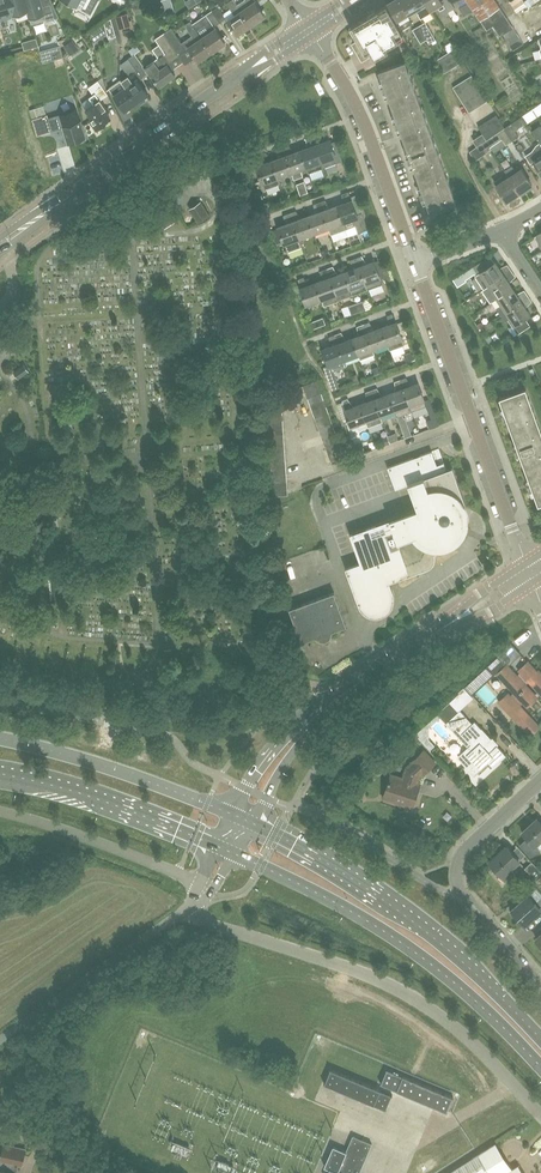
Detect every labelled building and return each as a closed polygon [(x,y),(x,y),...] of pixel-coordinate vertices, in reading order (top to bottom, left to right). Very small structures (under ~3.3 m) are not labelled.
[(14,15),(9,0),(0,0),(0,27),(1,27),(9,25),(7,17),(14,15)] [(28,11),(25,0),(9,0),(14,15),(28,11)] [(28,11),(32,23),(46,19),(47,21),(55,18),(51,4),(43,6),(42,0),(25,0),(28,11)] [(82,9),(91,14),(98,0),(65,0),(82,9)] [(156,0),(143,0),(148,13),(160,9),(156,0)] [(251,23),(246,16),(245,16),(237,5),(234,0),(231,0),(227,3),(235,15),(228,20),(237,33),(251,23)] [(265,14),(255,0),(244,0),(237,5),(245,16),(246,16),(251,23),(265,14)] [(401,0),(394,0),(389,3),(388,3),(387,3),(403,30),(412,24),(410,18),(407,14),(409,13),(401,0)] [(422,0),(408,0),(414,10),(416,9),(421,18),(431,12),(430,10),(429,11),(422,0)] [(449,0),(441,0),(440,0),(422,0),(429,11),(430,10),(438,6),(445,17),(450,14),(448,11),(454,8),(449,0)] [(474,8),(468,0),(455,0),(463,14),(474,8)] [(474,8),(488,29),(493,26),(500,35),(503,33),(513,50),(524,43),(514,26),(507,16),(496,0),(468,0),(474,8)] [(397,23),(386,4),(368,15),(369,15),(350,26),(356,37),(352,40),(362,58),(374,51),(375,54),(385,48),(384,45),(403,34),(397,23)] [(218,6),(213,10),(220,22),(226,18),(218,6)] [(225,40),(216,28),(215,25),(220,22),(213,10),(201,17),(205,23),(196,29),(206,43),(207,43),(210,47),(211,49),(216,46),(218,47),(223,44),(223,42),(225,40)] [(131,26),(128,13),(116,17),(120,29),(131,26)] [(116,36),(111,19),(107,20),(91,32),(93,42),(107,32),(109,38),(116,36)] [(197,59),(211,49),(210,47),(207,43),(206,43),(196,29),(194,25),(193,25),(190,21),(185,25),(192,36),(181,42),(171,28),(164,33),(178,53),(189,46),(197,59)] [(427,39),(429,43),(436,39),(425,22),(419,25),(427,39)] [(427,39),(419,25),(413,29),(420,43),(427,39)] [(176,66),(170,59),(178,53),(164,33),(156,38),(166,52),(145,67),(159,86),(175,74),(172,69),(176,66)] [(38,37),(26,42),(29,50),(41,45),(38,37)] [(79,49),(72,40),(63,46),(70,55),(79,49)] [(61,46),(40,52),(43,62),(64,56),(61,46)] [(455,48),(449,52),(457,65),(463,61),(455,48)] [(457,65),(449,52),(443,56),(451,69),(457,65)] [(145,67),(135,54),(129,58),(138,72),(145,67)] [(451,69),(443,56),(437,60),(445,72),(451,69)] [(405,61),(380,70),(392,106),(418,96),(405,61)] [(144,96),(148,93),(139,80),(141,79),(134,70),(128,75),(127,74),(121,79),(139,104),(146,99),(144,96)] [(10,88),(21,84),(17,73),(6,77),(10,88)] [(472,75),(466,79),(474,91),(480,87),(472,75)] [(107,108),(101,99),(108,93),(98,79),(88,86),(93,93),(81,102),(92,117),(90,119),(97,129),(106,123),(106,122),(111,118),(104,109),(107,108)] [(132,109),(139,104),(121,79),(109,87),(125,110),(130,106),(132,109)] [(474,91),(466,79),(460,82),(468,95),(474,91)] [(468,95),(460,82),(454,86),(462,99),(468,95)] [(489,100),(480,87),(474,91),(482,104),(489,100)] [(482,104),(474,91),(468,95),(476,108),(482,104)] [(476,108),(468,95),(462,99),(470,112),(476,108)] [(431,131),(418,96),(392,106),(405,141),(431,131)] [(524,115),(528,121),(529,122),(540,114),(540,103),(524,115)] [(51,129),(46,115),(37,117),(35,108),(30,109),(33,119),(37,134),(51,129)] [(80,139),(86,138),(77,110),(58,116),(61,126),(63,126),(68,143),(72,142),(74,143),(79,142),(80,139)] [(3,119),(12,136),(26,128),(17,111),(3,119)] [(497,114),(491,117),(500,131),(506,127),(497,114)] [(524,115),(511,124),(515,130),(516,130),(528,121),(524,115)] [(500,131),(491,117),(485,121),(494,135),(499,132),(500,131)] [(494,135),(485,121),(479,126),(488,139),(494,135)] [(511,124),(506,127),(514,140),(520,136),(516,130),(515,130),(511,124)] [(514,140),(506,127),(500,131),(499,132),(503,138),(507,145),(514,140)] [(444,167),(431,131),(405,141),(418,176),(444,167)] [(499,132),(494,135),(488,139),(482,143),(488,152),(493,149),(491,146),(503,138),(499,132)] [(335,140),(331,142),(330,140),(323,142),(318,134),(312,136),(324,168),(343,161),(335,140)] [(324,168),(312,136),(307,138),(308,148),(301,150),(308,168),(307,169),(309,173),(324,168)] [(63,139),(54,144),(57,150),(66,145),(63,139)] [(540,142),(537,144),(532,150),(526,155),(531,163),(534,160),(540,171),(540,143),(540,142)] [(308,168),(301,150),(289,155),(288,152),(292,150),(289,144),(283,146),(292,171),(295,179),(303,176),(301,170),(307,169),(308,168)] [(292,171),(283,146),(277,148),(278,155),(283,154),(284,156),(272,161),(278,176),(292,171)] [(278,176),(272,161),(260,165),(259,163),(263,160),(260,155),(254,157),(257,166),(265,189),(280,184),(277,176),(278,176)] [(514,173),(510,176),(520,192),(533,184),(522,168),(519,164),(512,169),(514,173)] [(457,202),(444,167),(418,176),(431,212),(434,210),(457,202)] [(508,201),(520,192),(510,176),(505,179),(503,175),(495,180),(498,184),(497,184),(508,201)] [(300,195),(308,192),(304,181),(297,184),(300,195)] [(357,214),(352,200),(349,191),(343,194),(345,203),(337,205),(346,228),(357,224),(360,233),(362,232),(362,231),(368,229),(369,229),(363,212),(362,212),(357,214)] [(346,228),(337,205),(325,210),(325,208),(329,205),(326,200),(320,202),(329,226),(331,233),(346,228)] [(210,217),(200,201),(189,208),(199,224),(210,217)] [(329,226),(320,202),(314,204),(315,210),(320,209),(320,211),(308,216),(314,231),(329,226)] [(314,231),(308,216),(296,220),(295,218),(300,215),(296,210),(291,212),(300,237),(314,231)] [(196,223),(188,211),(181,215),(189,228),(196,223)] [(300,237),(291,212),(285,214),(286,220),(290,220),(291,222),(279,227),(280,230),(284,240),(285,242),(288,251),(303,246),(300,237)] [(280,230),(273,232),(277,243),(284,240),(280,230)] [(327,247),(321,249),(323,256),(330,253),(327,247)] [(379,259),(374,261),(362,265),(361,263),(366,261),(362,255),(356,258),(368,289),(383,284),(381,279),(385,277),(379,259)] [(368,289),(356,258),(351,260),(352,266),(356,265),(357,267),(345,272),(353,294),(368,289)] [(490,285),(512,270),(508,265),(502,268),(504,272),(502,273),(495,262),(475,276),(483,289),(490,285)] [(353,294),(345,272),(333,276),(332,274),(336,271),(333,266),(327,268),(339,300),(353,294)] [(339,300),(327,268),(321,270),(322,276),(327,276),(328,278),(316,282),(322,298),(321,298),(324,305),(339,300)] [(512,288),(505,278),(507,276),(511,280),(515,276),(512,270),(490,285),(483,289),(492,301),(498,297),(512,288)] [(322,298),(316,282),(304,287),(303,284),(307,282),(304,277),(298,279),(302,288),(301,288),(307,304),(321,298),(322,298)] [(521,298),(519,299),(512,288),(498,297),(502,304),(495,308),(500,315),(529,296),(525,291),(519,293),(521,298)] [(530,325),(525,317),(529,314),(522,304),(524,302),(527,306),(532,301),(529,296),(500,315),(504,322),(511,317),(515,324),(516,323),(521,331),(530,325)] [(369,310),(376,307),(372,297),(364,301),(369,310)] [(481,308),(476,302),(472,305),(476,311),(481,308)] [(405,344),(397,322),(396,322),(393,313),(387,315),(389,322),(393,321),(394,323),(382,327),(388,343),(387,343),(390,350),(405,344)] [(315,321),(308,323),(311,330),(317,327),(315,321)] [(388,343),(382,327),(370,332),(369,329),(373,327),(370,321),(364,323),(373,349),(387,343),(388,343)] [(373,349),(364,323),(358,326),(359,332),(364,331),(365,333),(353,338),(359,354),(358,354),(360,359),(374,354),(372,349),(373,349)] [(359,354),(353,338),(341,342),(340,340),(344,338),(341,332),(335,334),(344,359),(358,354),(359,354)] [(344,359),(335,334),(329,336),(330,343),(335,342),(336,344),(323,349),(329,365),(331,371),(346,366),(344,359)] [(411,352),(404,354),(407,362),(414,359),(411,352)] [(19,378),(29,371),(24,364),(14,371),(15,372),(18,377),(19,378)] [(406,377),(401,379),(412,411),(426,405),(427,405),(425,398),(419,383),(411,386),(406,387),(405,385),(410,383),(406,377)] [(412,411),(401,379),(395,382),(396,388),(401,387),(401,389),(389,394),(395,409),(397,416),(412,411)] [(303,386),(305,392),(319,387),(317,381),(303,386)] [(308,398),(321,393),(319,387),(305,392),(308,398)] [(525,387),(500,397),(513,432),(538,423),(525,387)] [(395,409),(389,394),(377,398),(377,396),(381,393),(377,388),(372,390),(381,414),(395,409)] [(381,414),(372,390),(366,392),(367,398),(371,398),(372,400),(360,404),(366,420),(368,427),(383,422),(381,414)] [(324,400),(321,393),(308,398),(310,405),(324,400)] [(366,420),(360,404),(348,409),(347,406),(352,404),(348,398),(343,400),(346,409),(345,410),(351,425),(366,420)] [(312,411),(326,406),(324,400),(310,405),(312,411)] [(328,412),(326,406),(312,411),(315,417),(328,412)] [(317,424),(331,418),(328,412),(315,417),(317,424)] [(436,417),(427,420),(430,428),(431,428),(439,425),(436,417)] [(333,425),(331,418),(317,424),(319,430),(333,425)] [(540,462),(540,430),(538,423),(513,432),(526,467),(540,462)] [(322,436),(335,431),(333,425),(319,430),(322,436)] [(338,437),(335,431),(322,436),(324,442),(338,437)] [(398,439),(396,433),(388,436),(391,442),(398,439)] [(388,435),(381,437),(384,445),(391,442),(388,436),(388,435)] [(326,449),(340,444),(338,437),(324,442),(326,449)] [(366,452),(363,443),(352,446),(355,456),(366,452)] [(342,450),(340,444),(326,449),(329,455),(342,450)] [(345,456),(342,450),(329,455),(331,461),(345,456)] [(459,537),(461,535),(463,530),(466,523),(467,520),(467,517),(467,514),(466,511),(465,509),(459,492),(455,494),(444,462),(437,465),(432,451),(388,467),(396,489),(414,482),(424,511),(352,538),(362,565),(351,569),(363,602),(364,604),(366,606),(368,608),(370,609),(372,610),(375,611),(377,611),(380,611),(382,610),(385,608),(387,607),(388,605),(390,603),(390,600),(391,598),(391,595),(390,592),(385,579),(427,563),(429,562),(431,561),(432,559),(433,557),(433,555),(432,553),(431,550),(449,544),(451,543),(454,541),(456,539),(459,537)] [(540,502),(540,462),(526,467),(539,503),(540,502)] [(288,495),(288,488),(273,489),(273,496),(288,495)] [(341,611),(335,593),(334,591),(289,608),(295,624),(290,625),(293,633),(292,634),(295,644),(316,637),(317,638),(318,638),(318,639),(320,639),(321,640),(322,640),(323,639),(324,640),(325,641),(326,641),(327,641),(328,641),(328,640),(329,639),(329,638),(330,637),(331,636),(331,635),(332,634),(332,633),(332,632),(332,630),(347,625),(341,611)] [(508,666),(521,654),(511,644),(498,656),(507,666),(499,674),(517,693),(512,698),(509,694),(501,702),(530,733),(538,725),(517,703),(522,699),(525,702),(534,693),(523,682),(528,678),(540,692),(540,673),(540,672),(538,673),(529,663),(521,671),(523,673),(519,677),(508,666)] [(475,721),(473,723),(461,711),(451,700),(437,713),(469,746),(459,756),(476,773),(489,760),(495,766),(507,755),(475,721)] [(425,722),(415,732),(424,742),(428,738),(429,726),(425,722)] [(413,762),(411,764),(406,767),(403,778),(391,774),(385,793),(397,797),(396,801),(412,807),(419,784),(416,783),(418,775),(422,771),(423,773),(434,763),(422,750),(412,761),(413,762)] [(528,837),(520,844),(531,855),(539,848),(536,844),(540,839),(540,821),(538,817),(523,831),(528,837)] [(490,861),(507,880),(514,874),(509,869),(520,860),(506,846),(490,861)] [(532,861),(525,868),(536,880),(540,876),(540,871),(532,861)] [(540,909),(540,904),(540,905),(529,894),(512,909),(525,924),(540,909)] [(330,1069),(325,1083),(324,1082),(324,1083),(386,1109),(387,1109),(386,1108),(391,1095),(392,1095),(330,1068),(330,1069)] [(380,1082),(380,1083),(447,1111),(447,1110),(452,1097),(453,1097),(386,1068),(386,1069),(387,1069),(381,1082),(380,1082)] [(346,1152),(333,1146),(324,1167),(330,1169),(328,1172),(359,1172),(372,1144),(353,1136),(346,1152)] [(4,1144),(0,1161),(0,1172),(14,1172),(10,1172),(12,1163),(22,1165),(26,1149),(4,1144)] [(448,1172),(519,1172),(515,1167),(508,1171),(492,1145),(448,1172)]
